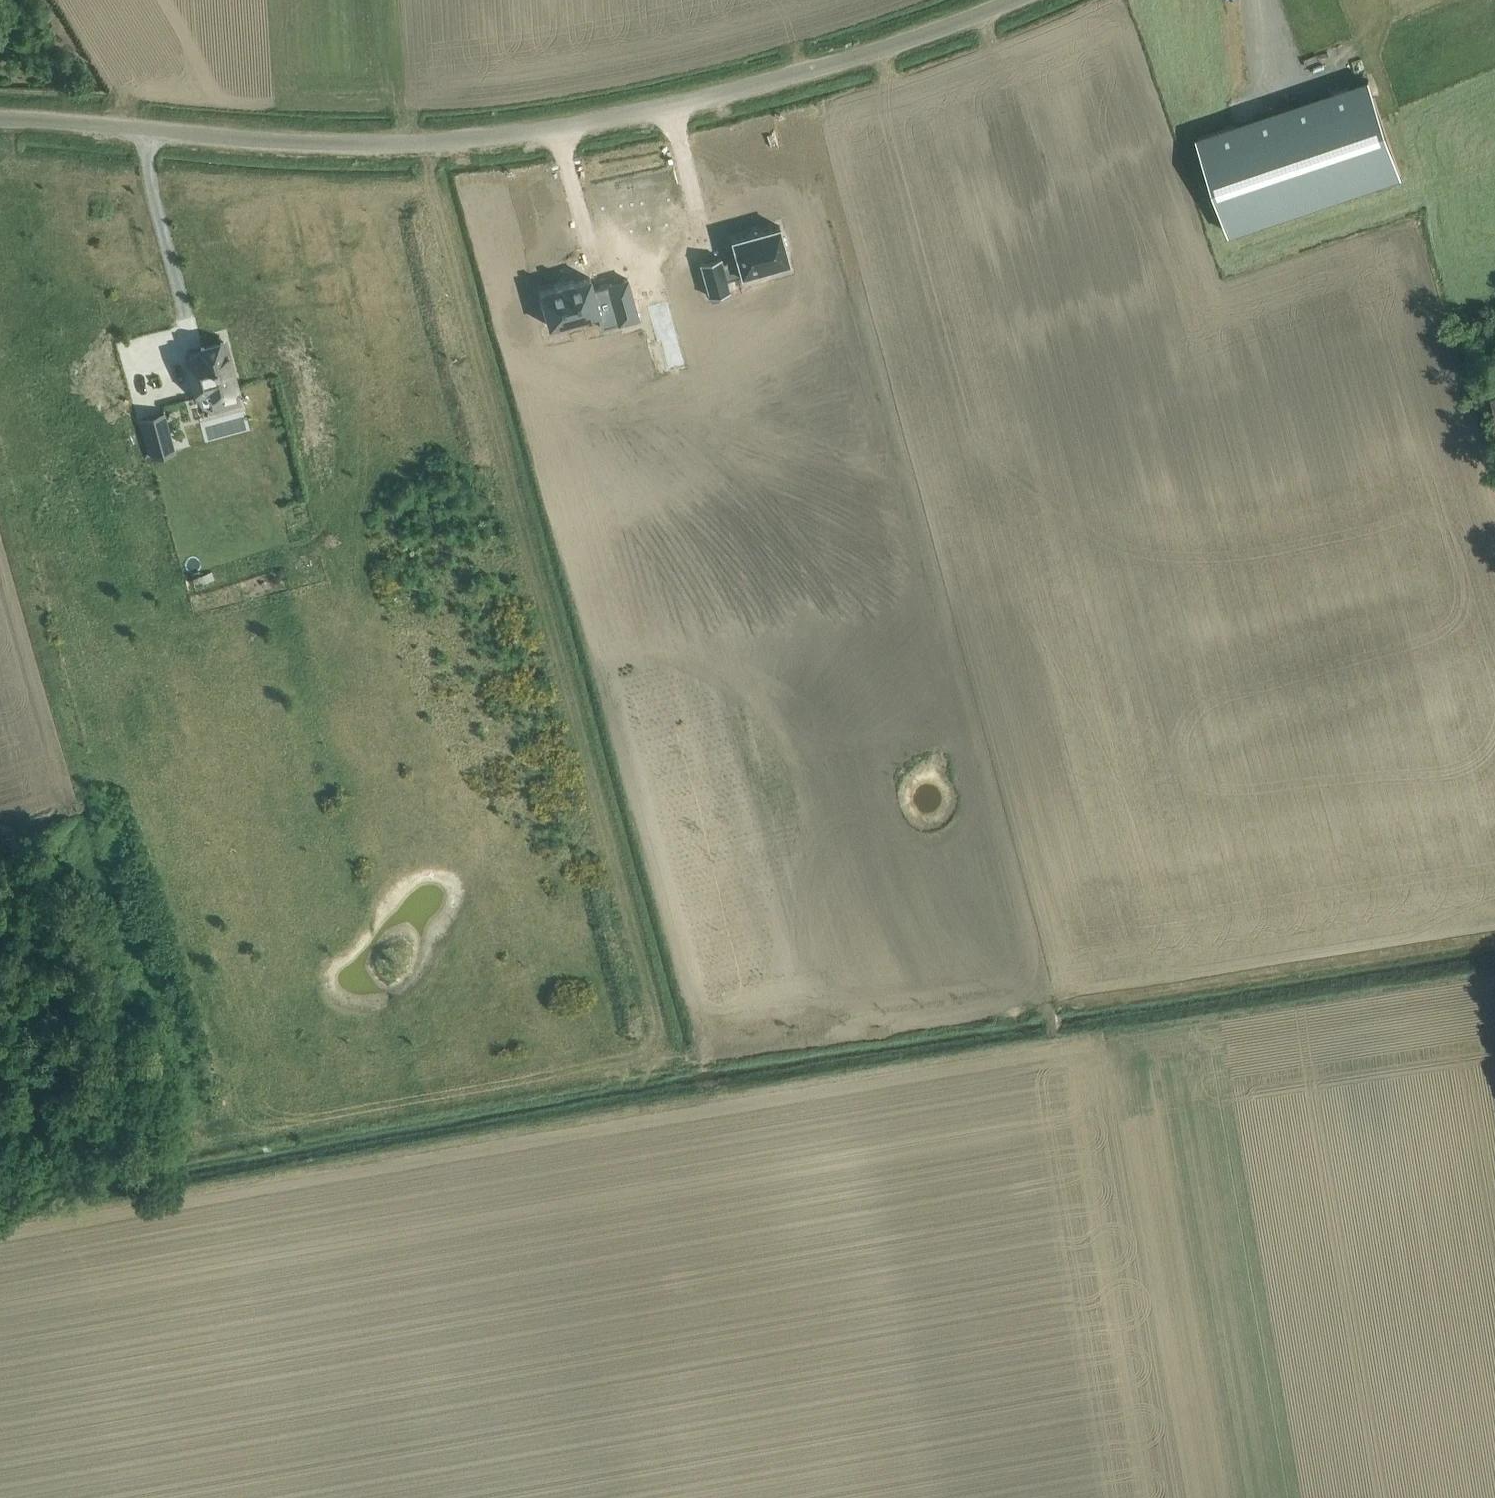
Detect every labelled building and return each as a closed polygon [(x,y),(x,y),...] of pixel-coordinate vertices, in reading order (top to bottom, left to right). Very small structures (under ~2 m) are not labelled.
[(1230,232),(1402,173),(1370,79),(1198,138),(1230,232)] [(720,257),(700,262),(701,263),(710,295),(709,295),(710,296),(730,290),(729,289),(726,279),(789,262),(779,225),(761,230),(750,233),(732,238),(737,257),(721,261),(720,258),(721,258),(720,257)] [(542,290),(540,291),(549,326),(598,312),(602,328),(638,318),(627,279),(608,284),(609,286),(593,290),(590,277),(587,278),(588,278),(573,282),(557,286),(557,287),(542,291),(542,290)] [(667,301),(648,306),(657,341),(661,340),(664,350),(669,367),(684,363),(677,336),(667,301)] [(231,365),(224,342),(224,341),(201,348),(202,351),(198,352),(187,355),(186,355),(187,355),(189,364),(190,369),(194,385),(197,395),(197,396),(198,396),(201,395),(212,392),(213,395),(228,391),(237,389),(231,365)] [(149,446),(152,457),(160,455),(175,451),(165,413),(141,419),(149,446)]
